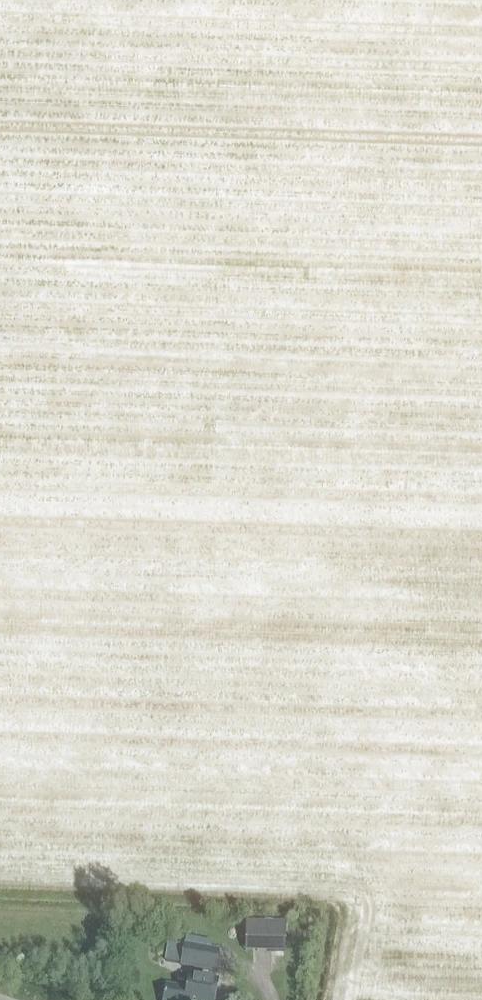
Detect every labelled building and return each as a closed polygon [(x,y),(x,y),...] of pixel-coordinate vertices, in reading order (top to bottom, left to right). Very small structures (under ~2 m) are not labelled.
[(283,946),(284,923),(244,922),(243,945),(283,946)] [(218,949),(210,948),(211,941),(184,936),(179,965),(214,972),(218,949)] [(217,980),(188,975),(186,988),(165,985),(162,999),(213,999),(217,980)]
